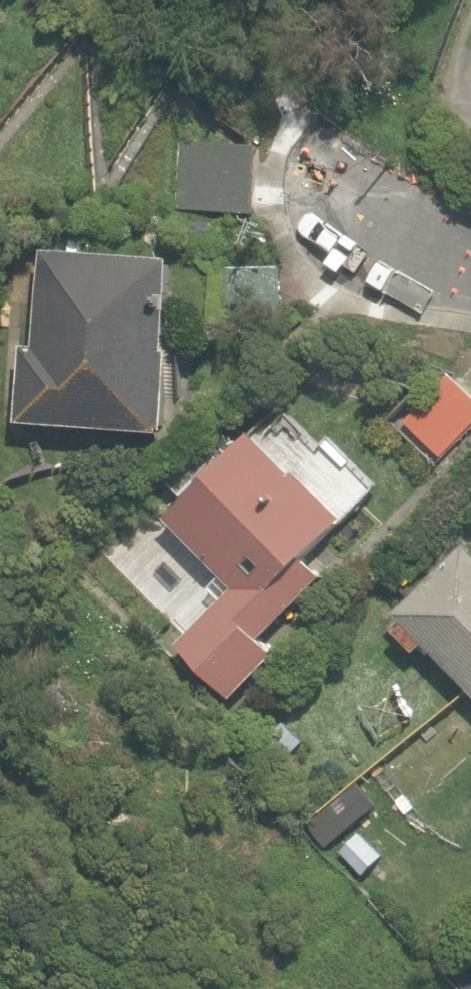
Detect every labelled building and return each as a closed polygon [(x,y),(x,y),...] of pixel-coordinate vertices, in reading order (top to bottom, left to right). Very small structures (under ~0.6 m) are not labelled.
[(261,146),(181,143),(178,210),(258,213),(261,146)] [(18,423),(165,432),(165,428),(170,429),(175,350),(172,350),(178,258),(44,249),(38,346),(24,345),(18,423)] [(217,268),(217,318),(282,318),(282,268),(217,268)] [(449,368),(390,417),(435,471),(470,441),(470,394),(449,368)] [(179,646),(231,699),(275,656),(262,642),(327,578),(309,560),(353,517),(303,465),(295,473),(254,431),(222,461),(210,448),(192,465),(206,479),(165,519),(235,590),(179,646)] [(469,541),(394,609),(405,622),(396,630),(416,652),(426,643),(470,693),(470,543),(469,541)] [(261,743),(279,763),(303,740),(286,721),(261,743)] [(340,852),(364,876),(384,855),(361,832),(340,852)] [(470,983),(470,958),(459,971),(470,983)]
